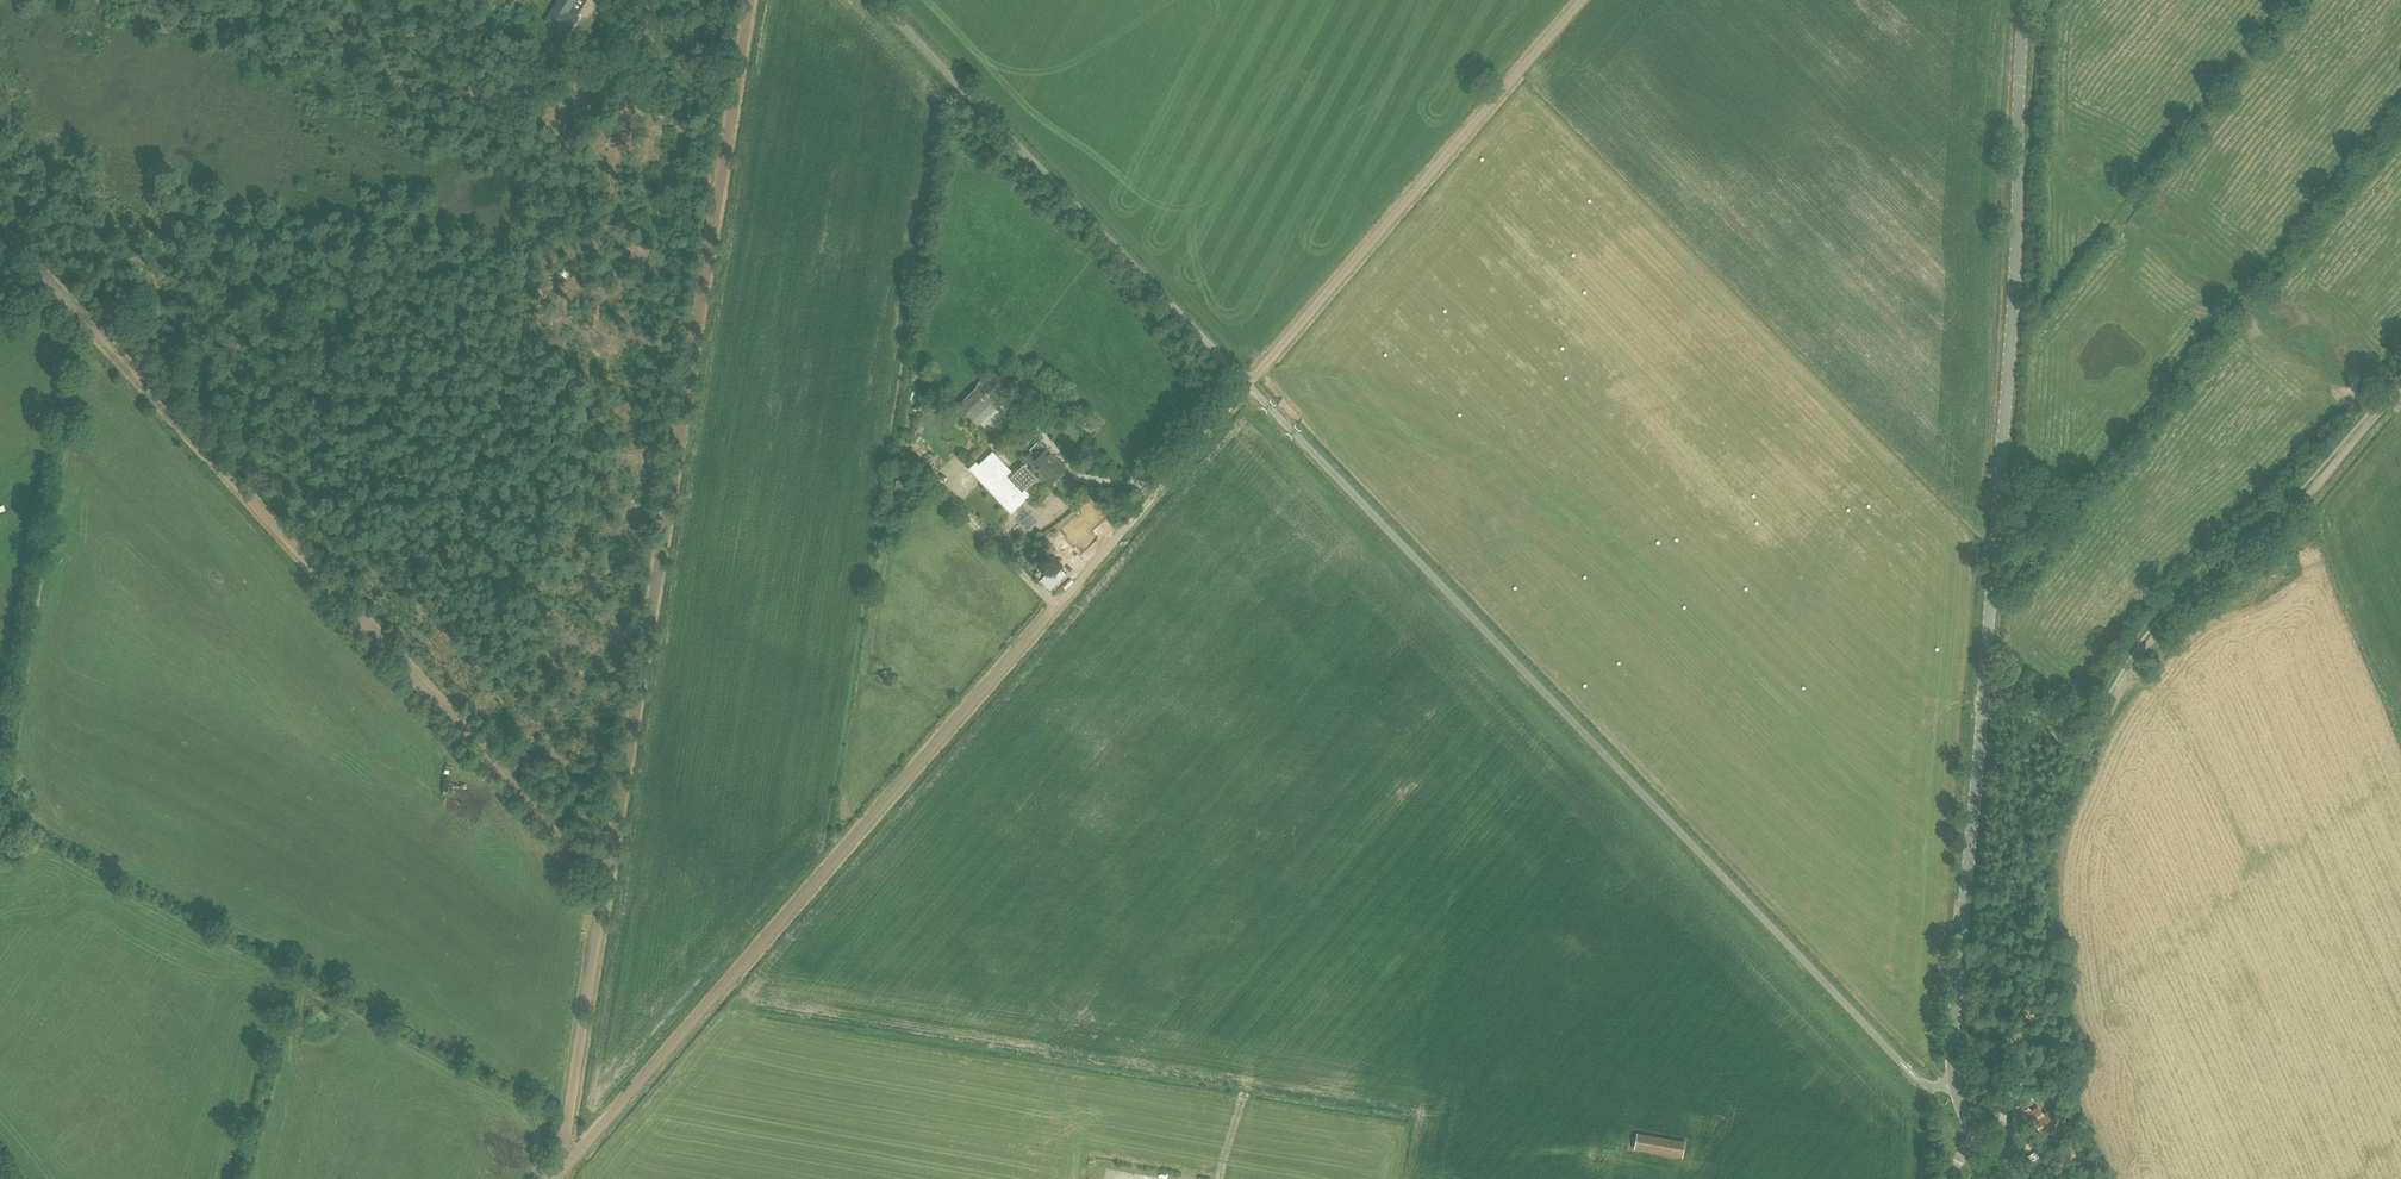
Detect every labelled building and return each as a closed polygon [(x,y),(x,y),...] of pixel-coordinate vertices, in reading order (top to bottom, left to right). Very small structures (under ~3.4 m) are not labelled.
[(546,21),(567,34),(577,18),(569,13),(577,0),(560,0),(546,21)] [(978,388),(959,406),(978,425),(996,407),(978,388)] [(917,413),(926,404),(922,400),(912,409),(917,413)] [(1047,447),(1037,458),(1031,451),(1024,457),(1051,484),(1067,469),(1047,447)] [(993,452),(975,469),(995,491),(1003,483),(1022,503),(1026,499),(1024,497),(1026,495),(1023,491),(1037,478),(1025,466),(1015,475),(993,452)] [(1076,517),(1062,529),(1068,536),(1067,537),(1068,538),(1073,543),(1073,544),(1074,544),(1075,543),(1077,546),(1078,546),(1081,550),(1086,546),(1087,547),(1089,546),(1087,544),(1089,543),(1095,538),(1096,537),(1093,534),(1087,527),(1090,524),(1092,522),(1095,525),(1094,525),(1095,526),(1098,523),(1100,521),(1103,518),(1104,518),(1102,515),(1089,502),(1088,502),(1080,510),(1083,513),(1078,518),(1077,517),(1076,516),(1076,517)] [(1057,564),(1040,580),(1050,590),(1066,574),(1057,564)] [(2073,1065),(2085,1066),(2086,1050),(2074,1050),(2073,1065)] [(2024,1057),(2015,1054),(2012,1066),(2021,1068),(2024,1057)] [(2026,1130),(2035,1124),(2042,1133),(2064,1119),(2057,1108),(2051,1112),(2048,1109),(2041,1114),(2037,1107),(2031,1111),(2027,1105),(2025,1106),(2023,1103),(2016,1108),(2023,1119),(2020,1120),(2026,1130)] [(1685,1142),(1637,1133),(1634,1150),(1683,1159),(1685,1142)]
